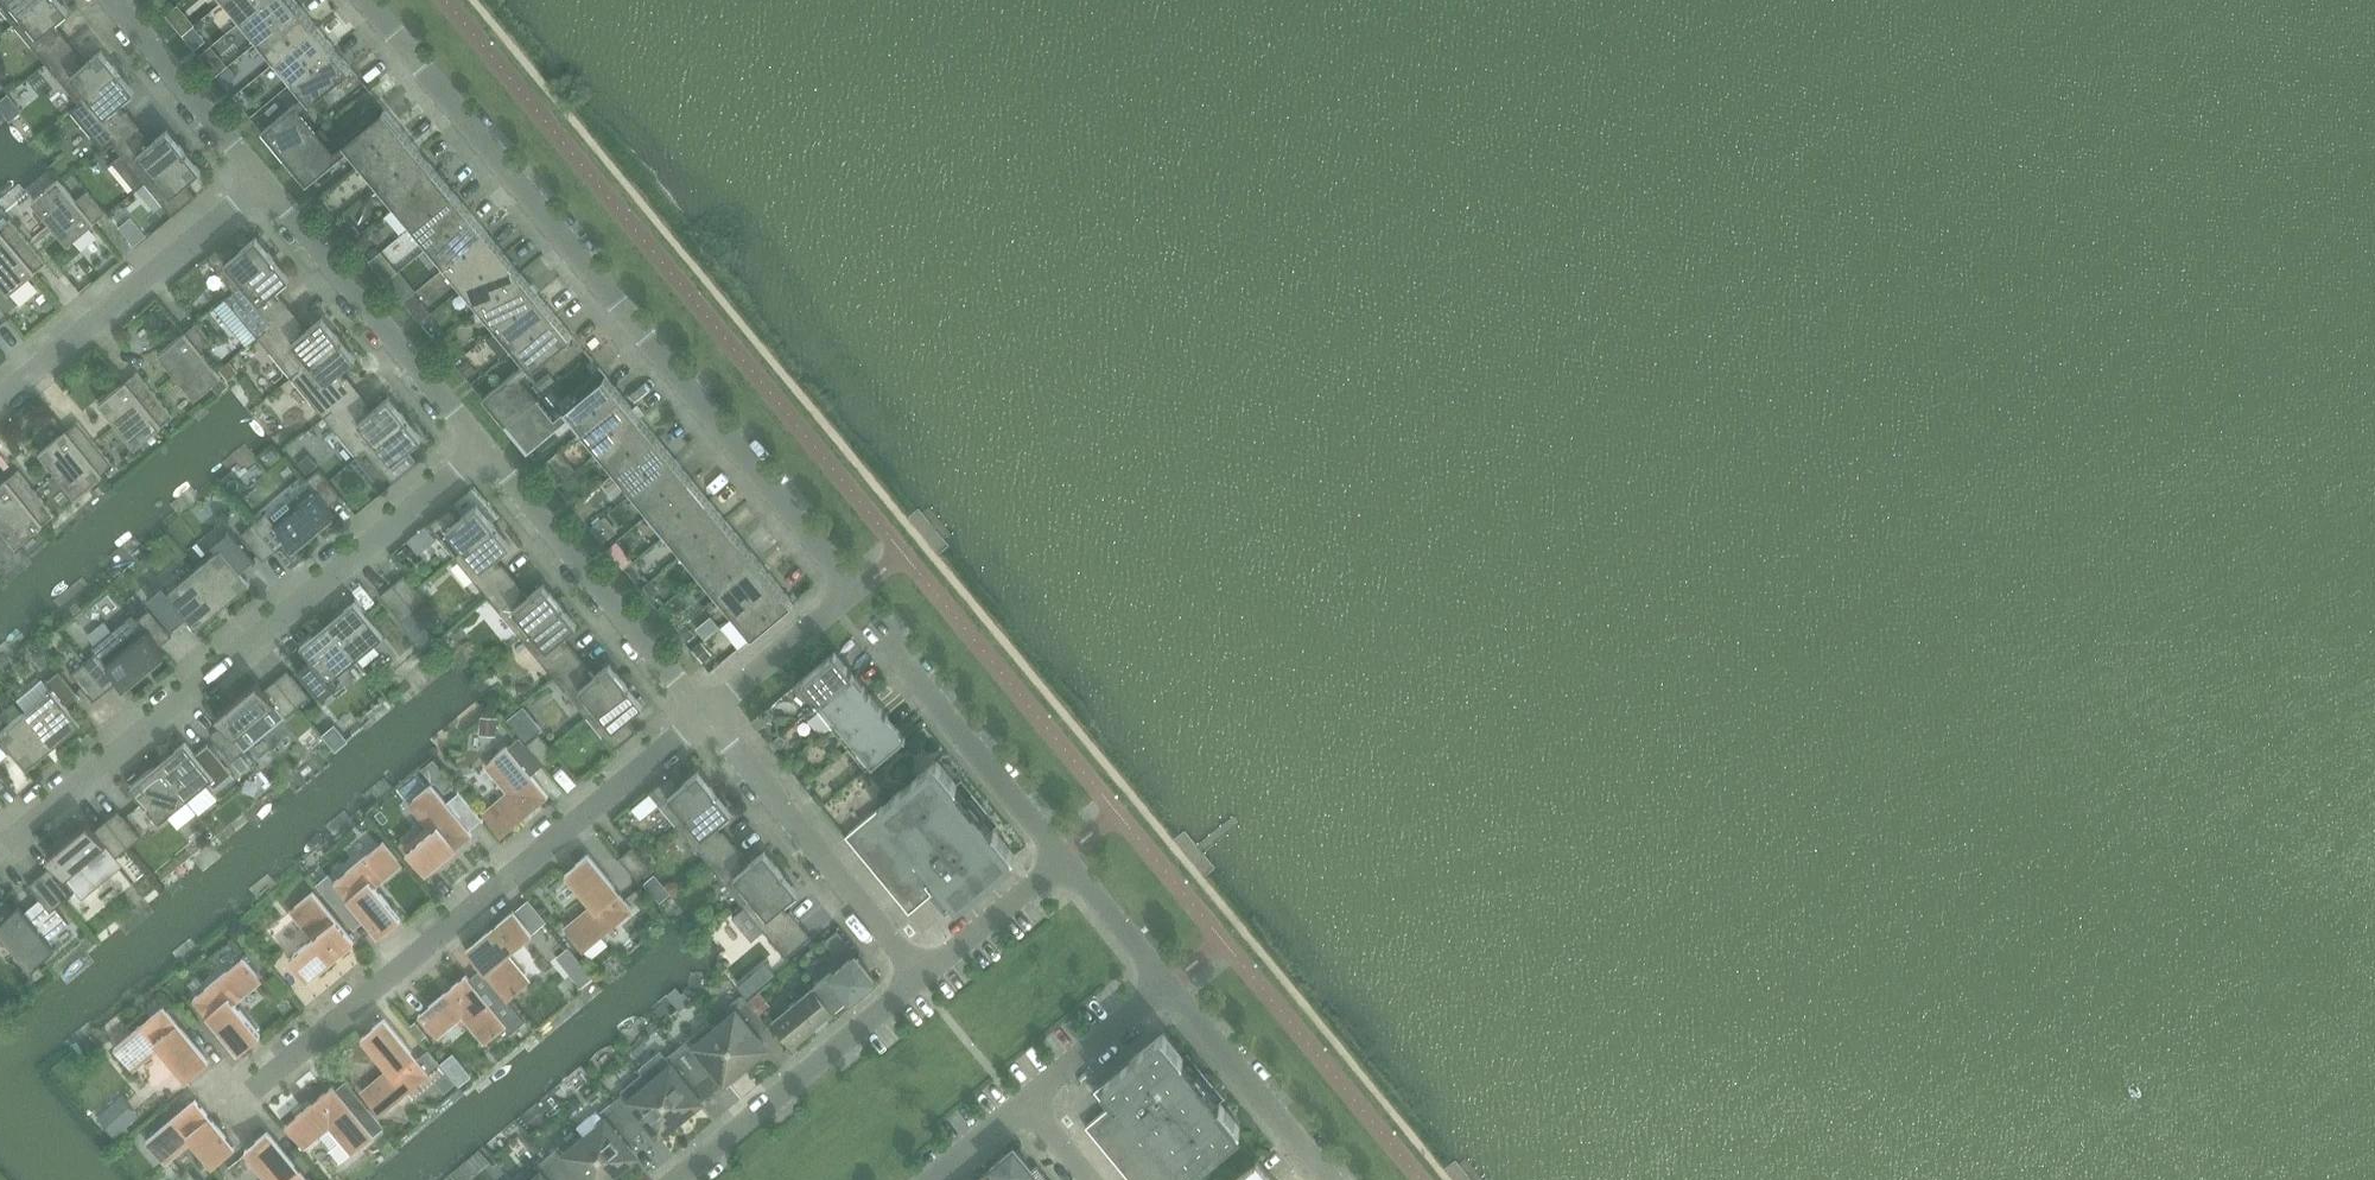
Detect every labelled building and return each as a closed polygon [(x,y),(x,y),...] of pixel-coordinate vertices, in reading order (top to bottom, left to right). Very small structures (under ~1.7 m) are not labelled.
[(13,23),(41,0),(0,0),(0,3),(15,21),(12,23),(13,23)] [(46,63),(71,42),(61,30),(60,32),(53,24),(69,11),(60,0),(57,0),(55,1),(54,0),(41,0),(13,23),(13,24),(15,22),(37,48),(35,49),(46,63)] [(241,21),(266,0),(224,0),(241,21)] [(258,41),(300,6),(295,0),(266,0),(241,21),(258,41)] [(258,41),(275,62),(317,27),(300,6),(258,41)] [(275,62),(292,82),(334,47),(317,27),(275,62)] [(78,102),(79,103),(118,70),(108,59),(105,61),(99,54),(102,52),(101,50),(85,63),(79,55),(81,54),(71,42),(46,63),(57,77),(59,75),(81,101),(78,102)] [(334,47),(292,82),(309,103),(352,69),(334,47)] [(101,129),(112,143),(137,122),(127,110),(126,111),(119,104),(135,91),(125,78),(121,81),(115,74),(119,71),(118,70),(79,103),(79,104),(82,102),(103,128),(101,129)] [(262,131),(284,158),(317,131),(295,104),(262,131)] [(343,144),(359,163),(401,129),(385,109),(343,144)] [(147,134),(137,122),(112,143),(120,153),(112,160),(137,189),(144,182),(145,183),(184,150),(174,138),(171,141),(165,134),(168,131),(167,130),(152,143),(145,135),(147,134)] [(359,163),(377,185),(419,150),(401,129),(359,163)] [(317,131),(284,158),(306,185),(339,158),(317,131)] [(185,151),(184,150),(145,183),(148,182),(163,200),(161,202),(172,216),(197,195),(196,193),(195,195),(185,184),(201,171),(191,158),(187,161),(181,154),(185,151)] [(377,185),(394,206),(436,171),(419,150),(377,185)] [(394,206),(411,226),(453,191),(436,171),(394,206)] [(94,223),(76,201),(58,179),(33,200),(64,237),(68,245),(94,223)] [(88,191),(76,201),(94,223),(106,213),(88,191)] [(411,226),(428,247),(470,212),(453,191),(411,226)] [(428,247),(445,267),(487,232),(470,212),(428,247)] [(93,226),(101,238),(115,230),(108,217),(93,226)] [(0,227),(0,230),(35,272),(47,262),(10,219),(0,227)] [(0,230),(0,280),(5,286),(8,294),(35,272),(0,230)] [(445,267),(462,288),(504,253),(487,232),(445,267)] [(233,290),(234,290),(273,258),(263,246),(260,249),(254,242),(257,239),(256,237),(240,250),(231,239),(233,238),(232,236),(206,257),(218,271),(220,269),(236,288),(233,290)] [(390,246),(399,265),(415,257),(405,238),(390,246)] [(462,288),(479,308),(521,273),(504,253),(462,288)] [(225,298),(258,337),(292,309),(282,298),(281,299),(274,291),(290,278),(279,266),(276,268),(270,261),(274,259),(273,258),(234,290),(225,298)] [(479,308),(496,329),(538,294),(521,273),(479,308)] [(496,329),(513,349),(555,314),(538,294),(496,329)] [(9,296),(1,308),(15,318),(24,307),(9,296)] [(258,337),(291,377),(339,337),(329,326),(326,329),(320,321),(323,319),(322,317),(307,330),(300,323),(302,321),(292,309),(258,337)] [(555,314),(513,349),(531,370),(573,336),(555,314)] [(165,319),(140,336),(150,350),(175,333),(165,319)] [(197,323),(185,332),(203,354),(215,345),(197,323)] [(579,340),(587,358),(606,348),(597,331),(579,340)] [(221,376),(203,354),(185,332),(159,354),(165,359),(196,397),(221,376)] [(291,377),(324,417),(358,389),(348,377),(347,378),(340,371),(356,358),(346,345),(342,348),(336,341),(340,338),(339,337),(291,377)] [(354,375),(370,394),(380,385),(364,367),(354,375)] [(483,398),(505,425),(538,398),(516,371),(483,398)] [(137,372),(126,382),(162,426),(174,416),(137,372)] [(561,448),(581,432),(623,397),(606,376),(564,410),(555,418),(560,425),(549,434),(561,448)] [(162,426),(126,382),(99,404),(106,408),(137,446),(162,426)] [(357,457),(366,450),(405,417),(395,405),(392,408),(386,401),(390,398),(388,397),(373,410),(366,402),(368,401),(358,389),(324,417),(357,457)] [(581,432),(598,452),(640,417),(623,397),(581,432)] [(538,398),(505,425),(527,452),(549,434),(560,425),(555,418),(538,398)] [(405,417),(366,450),(369,449),(384,467),(382,469),(393,483),(418,462),(417,460),(416,462),(407,451),(422,438),(412,425),(408,428),(403,421),(406,418),(405,417)] [(598,452),(615,473),(657,438),(640,417),(598,452)] [(78,421),(66,431),(103,475),(114,465),(78,421)] [(103,475),(66,431),(40,453),(46,458),(78,495),(103,475)] [(615,473),(632,493),(674,458),(657,438),(615,473)] [(632,493),(649,514),(691,479),(674,458),(632,493)] [(319,468),(306,479),(329,507),(341,496),(337,492),(338,491),(319,468)] [(18,470),(7,480),(43,524),(55,514),(18,470)] [(335,514),(329,507),(306,479),(285,496),(295,509),(276,525),(267,514),(267,513),(266,512),(253,523),(276,550),(288,541),(294,548),(335,514)] [(649,514),(666,534),(708,499),(691,479),(649,514)] [(7,480),(0,486),(0,523),(18,545),(43,524),(7,480)] [(666,534),(683,555),(725,520),(708,499),(666,534)] [(454,557),(455,557),(494,525),(484,513),(481,516),(475,509),(478,506),(477,504),(461,517),(452,506),(454,505),(453,503),(428,524),(439,538),(441,536),(457,555),(454,557)] [(620,534),(637,522),(625,506),(608,517),(620,534)] [(683,555),(700,575),(742,540),(725,520),(683,555)] [(276,550),(253,523),(240,534),(259,556),(263,561),(276,550)] [(477,584),(488,597),(513,576),(503,564),(502,566),(495,558),(511,545),(501,533),(497,535),(491,528),(495,526),(494,525),(455,557),(455,558),(457,556),(479,582),(477,584)] [(190,564),(189,564),(223,606),(239,593),(251,584),(241,572),(254,561),(255,563),(256,562),(229,528),(227,529),(229,531),(211,546),(217,553),(211,557),(211,558),(195,571),(190,564)] [(642,530),(627,536),(637,558),(652,551),(642,530)] [(700,575),(717,596),(759,561),(742,540),(700,575)] [(717,596),(734,616),(776,581),(759,561),(717,596)] [(223,606),(189,564),(189,565),(194,572),(179,585),(178,585),(168,592),(163,586),(148,598),(173,629),(187,617),(196,628),(207,620),(206,619),(223,606)] [(405,574),(393,584),(415,612),(428,601),(410,578),(409,578),(405,574)] [(520,636),(521,637),(560,605),(550,593),(547,596),(541,588),(545,586),(543,584),(528,597),(521,589),(523,588),(513,576),(488,597),(499,611),(501,609),(523,635),(520,636)] [(776,581),(734,616),(751,637),(794,602),(776,581)] [(415,612),(393,584),(380,595),(384,599),(383,600),(402,622),(415,612)] [(345,611),(329,624),(363,665),(357,658),(373,645),(373,646),(384,637),(355,602),(344,610),(345,611)] [(543,663),(554,677),(579,656),(569,644),(568,645),(562,638),(577,625),(567,612),(563,615),(557,608),(561,605),(560,605),(521,637),(521,638),(524,636),(545,662),(543,663)] [(137,621),(146,632),(147,631),(160,646),(172,636),(168,631),(169,631),(150,608),(136,620),(136,621),(137,621)] [(363,665),(329,624),(313,638),(312,637),(301,647),(311,659),(297,670),(324,703),(325,702),(323,698),(338,686),(332,679),(340,673),(340,672),(356,659),(362,666),(363,665)] [(582,627),(570,638),(591,661),(603,650),(582,627)] [(398,663),(416,649),(401,630),(383,644),(398,663)] [(97,652),(83,663),(107,690),(119,680),(125,688),(131,683),(130,682),(147,669),(166,654),(160,646),(147,631),(146,632),(125,650),(111,662),(110,662),(106,665),(97,654),(98,653),(97,652)] [(587,716),(587,717),(626,684),(616,673),(613,675),(607,668),(611,665),(609,664),(594,677),(587,669),(589,668),(579,656),(554,677),(565,690),(567,689),(589,714),(587,716)] [(796,685),(814,706),(849,677),(832,656),(796,685)] [(107,690),(83,663),(70,674),(89,697),(89,696),(93,701),(107,690)] [(288,670),(275,680),(298,708),(311,697),(293,674),(292,675),(288,670)] [(21,704),(20,705),(53,746),(69,733),(70,733),(81,724),(65,703),(77,693),(59,671),(45,682),(52,689),(26,711),(21,704)] [(814,706),(832,727),(867,698),(849,677),(814,706)] [(216,717),(223,724),(235,739),(236,738),(257,721),(256,721),(271,709),(275,706),(284,717),(285,719),(298,708),(275,680),(263,690),(257,683),(251,688),(252,688),(235,702),(235,701),(216,717)] [(626,684),(587,717),(588,717),(590,716),(605,734),(603,736),(614,750),(640,729),(638,727),(637,729),(628,718),(643,705),(633,692),(629,695),(624,688),(627,685),(626,684)] [(832,727),(849,748),(884,719),(867,698),(832,727)] [(20,705),(19,705),(25,712),(0,732),(0,736),(27,769),(38,760),(37,759),(53,746),(20,705)] [(751,722),(757,729),(774,715),(768,709),(751,722)] [(884,719),(849,748),(867,770),(902,740),(884,719)] [(235,739),(223,724),(210,734),(214,739),(213,740),(232,762),(247,750),(246,749),(245,750),(236,738),(235,739)] [(551,730),(561,751),(572,746),(561,725),(551,730)] [(539,733),(525,744),(542,764),(543,765),(557,754),(539,733)] [(175,752),(158,765),(192,806),(193,806),(187,799),(203,786),(209,782),(214,789),(231,774),(234,777),(235,777),(208,744),(195,755),(185,742),(175,751),(175,752)] [(542,764),(525,744),(513,754),(507,747),(489,762),(512,789),(483,813),(501,835),(548,796),(530,774),(542,764)] [(937,760),(847,834),(911,912),(952,877),(961,888),(975,876),(979,881),(978,882),(979,884),(1014,854),(994,829),(991,831),(955,788),(957,785),(937,760)] [(192,806),(158,765),(143,778),(131,787),(160,822),(171,813),(170,813),(186,800),(192,807),(192,806)] [(875,767),(864,777),(874,787),(854,806),(863,814),(893,785),(875,767)] [(675,824),(676,824),(715,792),(705,780),(702,783),(696,776),(700,773),(698,771),(683,784),(673,773),(675,772),(674,770),(649,791),(660,805),(662,803),(678,822),(675,824)] [(127,779),(108,787),(115,803),(134,795),(127,779)] [(407,851),(425,874),(472,834),(431,785),(413,800),(436,827),(407,851)] [(698,850),(709,864),(734,843),(724,831),(723,833),(717,825),(732,812),(722,800),(718,802),(712,795),(716,792),(715,792),(676,824),(676,825),(679,823),(700,849),(698,850)] [(119,810),(106,821),(129,848),(142,837),(123,814),(123,815),(119,810)] [(47,857),(53,864),(76,892),(77,890),(76,889),(76,890),(66,879),(87,861),(101,849),(102,849),(106,846),(115,857),(114,858),(115,859),(129,848),(106,821),(94,831),(88,823),(82,828),(66,842),(65,842),(47,857)] [(656,865),(667,857),(653,837),(642,844),(656,865)] [(334,882),(379,937),(401,918),(371,882),(398,859),(383,841),(334,882)] [(741,903),(742,904),(781,871),(772,860),(768,862),(762,855),(766,853),(764,851),(749,864),(743,856),(744,855),(734,843),(709,864),(720,878),(722,876),(744,902),(741,903)] [(620,858),(638,880),(652,868),(634,847),(620,858)] [(568,932),(583,950),(632,910),(587,855),(565,873),(596,910),(568,932)] [(76,892),(53,864),(41,874),(64,902),(76,892)] [(810,935),(800,923),(785,905),(784,906),(783,905),(798,892),(788,879),(784,882),(779,875),(782,872),(781,871),(742,904),(745,903),(766,928),(764,930),(786,957),(812,936),(812,934),(810,935)] [(64,902),(41,874),(28,885),(32,890),(42,902),(51,913),(56,908),(64,902)] [(288,959),(306,981),(354,941),(313,892),(295,907),(317,935),(288,959)] [(33,967),(56,947),(50,940),(69,924),(56,908),(51,913),(42,902),(28,914),(19,904),(0,920),(0,927),(33,967)] [(467,950),(508,1000),(526,985),(503,957),(533,933),(515,911),(467,950)] [(831,972),(813,987),(833,1011),(849,997),(851,999),(874,979),(855,956),(833,974),(831,972)] [(193,999),(238,1054),(261,1035),(230,999),(258,976),(243,958),(193,999)] [(466,1013),(489,1040),(507,1025),(466,975),(419,1015),(437,1037),(466,1013)] [(780,979),(768,987),(783,1009),(795,1001),(780,979)] [(833,1011),(813,987),(773,1020),(792,1044),(833,1011)] [(735,1011),(715,1028),(746,1066),(747,1066),(746,1065),(767,1047),(757,1035),(768,1026),(742,995),(730,1005),(735,1011)] [(164,1007),(114,1048),(129,1066),(156,1044),(187,1080),(209,1062),(164,1007)] [(365,1096),(380,1115),(429,1073),(384,1019),(362,1037),(392,1074),(365,1096)] [(689,1039),(677,1049),(703,1080),(714,1071),(724,1083),(745,1065),(746,1067),(746,1066),(715,1028),(694,1045),(689,1039)] [(1133,1179),(1177,1179),(1241,1128),(1220,1102),(1217,1105),(1181,1061),(1184,1059),(1163,1034),(1127,1063),(1129,1065),(1130,1064),(1134,1069),(1120,1081),(1128,1091),(1087,1125),(1133,1179)] [(638,1070),(642,1074),(643,1074),(681,1120),(682,1120),(681,1118),(702,1101),(692,1089),(703,1080),(677,1049),(666,1058),(660,1051),(638,1070)] [(643,1074),(642,1074),(621,1092),(623,1094),(612,1103),(638,1134),(649,1125),(659,1137),(680,1119),(681,1120),(643,1074)] [(304,1148),(320,1134),(342,1161),(355,1150),(356,1151),(374,1136),(333,1086),(285,1126),(304,1148)] [(130,1131),(150,1119),(135,1094),(115,1106),(130,1131)] [(189,1136),(213,1166),(235,1148),(195,1100),(146,1141),(161,1159),(189,1136)] [(638,1134),(612,1103),(600,1113),(598,1111),(593,1111),(576,1125),(584,1136),(616,1174),(617,1173),(616,1172),(637,1155),(627,1143),(638,1134)] [(267,1132),(245,1150),(270,1179),(307,1179),(267,1132)] [(584,1136),(564,1153),(559,1147),(547,1157),(566,1179),(582,1179),(584,1179),(585,1179),(606,1179),(614,1173),(615,1174),(616,1174),(584,1136)] [(979,1179),(1023,1179),(1033,1171),(1014,1148),(990,1167),(992,1169),(979,1179)] [(531,1179),(566,1179),(547,1157),(535,1166),(540,1173),(531,1179)] [(1254,1165),(1236,1179),(1266,1179),(1254,1165)]
